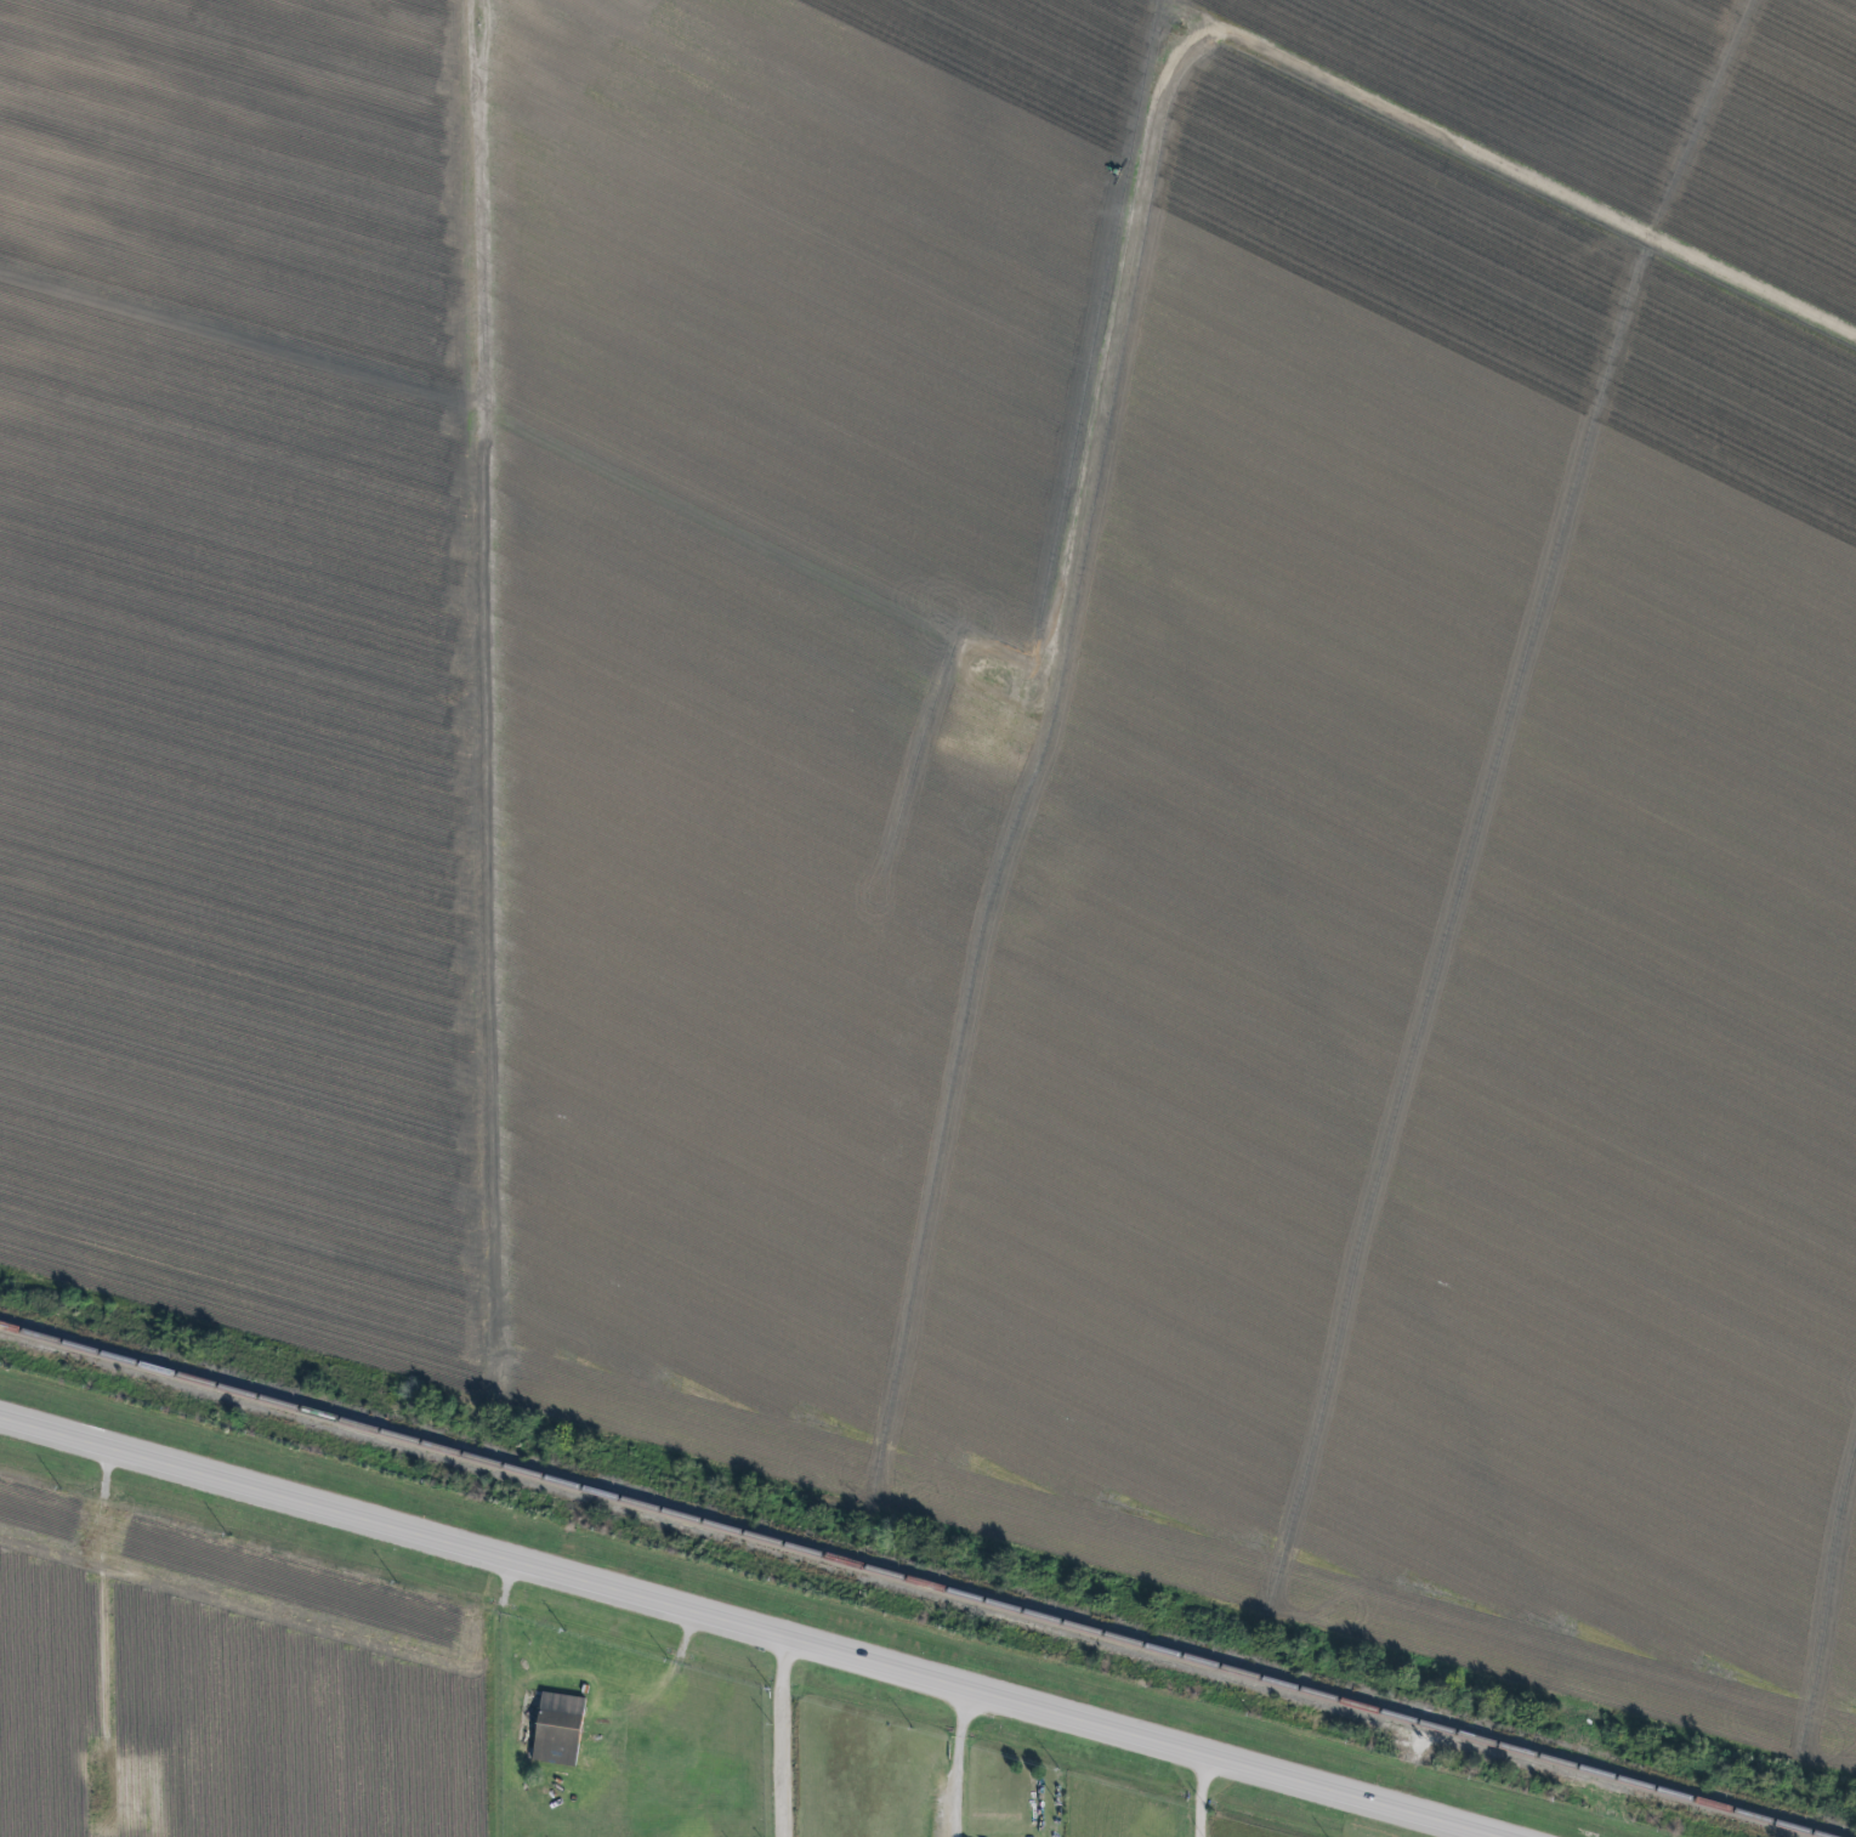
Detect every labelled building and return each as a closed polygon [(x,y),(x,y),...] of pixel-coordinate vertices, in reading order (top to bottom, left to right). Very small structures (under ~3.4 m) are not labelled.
[(576,1767),(584,1698),(540,1693),(532,1761),(576,1767)]
